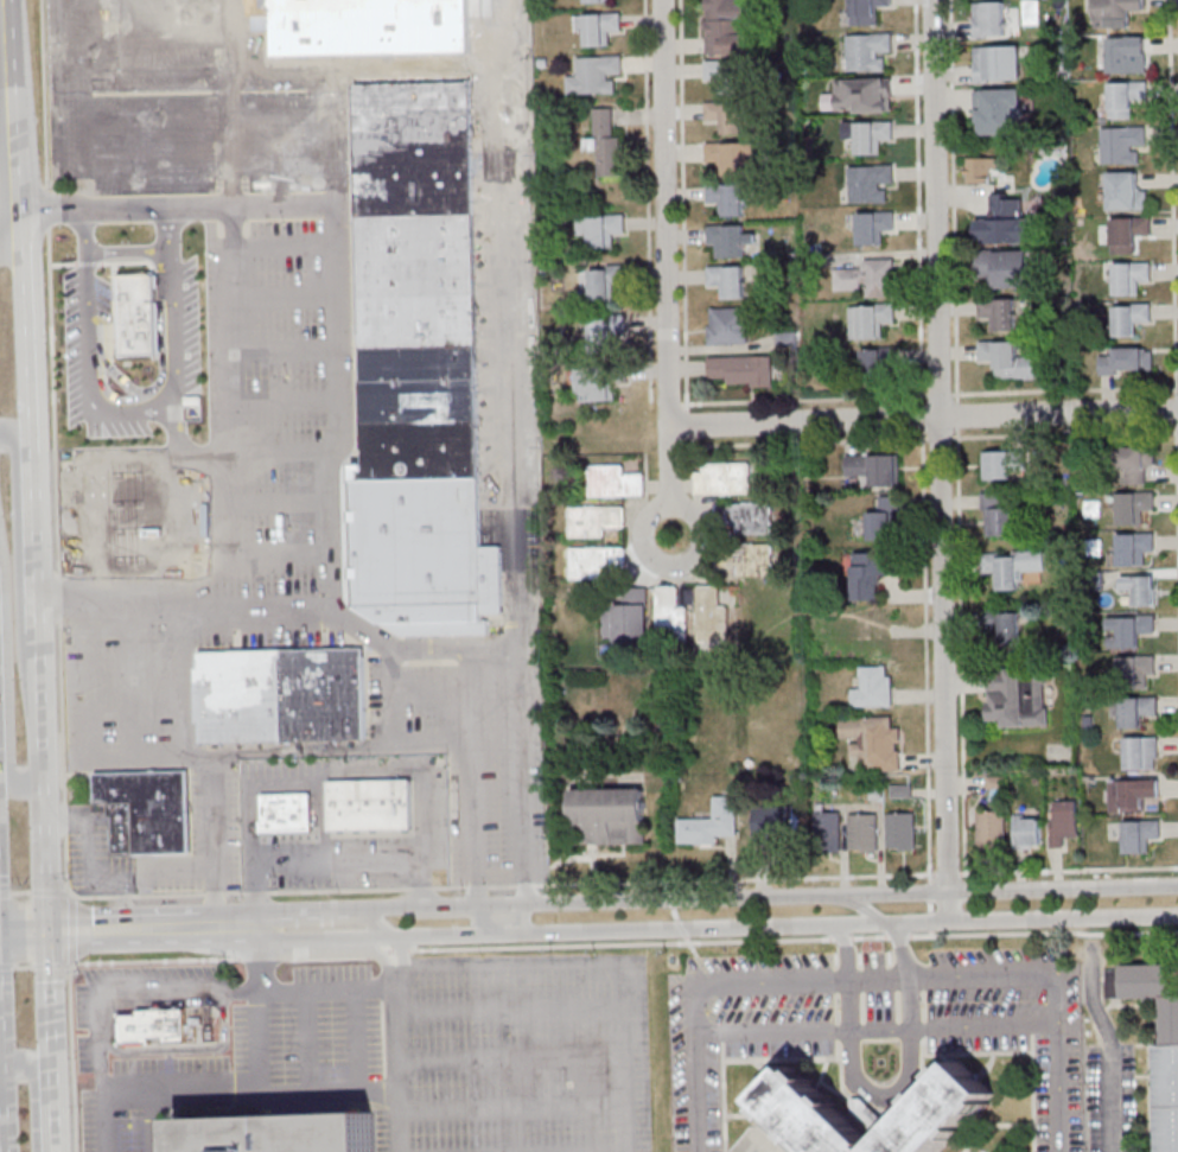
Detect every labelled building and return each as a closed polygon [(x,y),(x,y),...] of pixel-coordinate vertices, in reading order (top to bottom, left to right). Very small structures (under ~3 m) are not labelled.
[(276,57),(355,57),(367,465),(356,465),(357,606),(484,604),(470,0),(275,0),(276,57)] [(760,32),(751,32),(750,0),(704,0),(705,56),(760,55),(760,32)] [(878,24),(878,8),(891,8),(891,0),(849,0),(849,25),(878,24)] [(1094,28),(1132,28),(1132,12),(1145,12),(1145,0),(1094,0),(1094,28)] [(974,2),(974,36),(1005,36),(1005,2),(974,2)] [(621,14),(577,13),(576,33),(587,33),(587,45),(609,46),(609,34),(621,34),(621,14)] [(847,34),(847,71),(885,71),(885,54),(891,54),(891,34),(847,34)] [(1107,74),(1147,74),(1147,37),(1107,37),(1107,74)] [(975,80),(1021,80),(1021,46),(975,46),(975,80)] [(579,56),(579,71),(568,71),(569,94),(616,94),(615,80),(622,80),(622,56),(579,56)] [(718,92),(747,92),(747,60),(705,60),(705,81),(718,81),(718,92)] [(893,112),(893,78),(836,78),(836,93),(825,93),(824,112),(893,112)] [(1147,83),(1109,83),(1110,104),(1100,104),(1100,119),(1134,118),(1133,103),(1147,103),(1147,83)] [(1022,88),(977,89),(978,134),(1023,133),(1022,88)] [(721,134),(743,134),(743,101),(706,101),(706,122),(721,122),(721,134)] [(603,175),(619,175),(619,108),(594,108),(594,136),(603,136),(603,175)] [(881,155),(881,141),(893,141),(893,121),(843,121),(843,139),(856,139),(856,155),(881,155)] [(1102,126),(1102,164),(1145,164),(1145,126),(1102,126)] [(706,142),(706,163),(720,163),(720,175),(757,175),(757,142),(706,142)] [(965,183),(994,183),(994,157),(965,157),(965,183)] [(894,165),(849,166),(849,202),(887,202),(887,185),(894,185),(894,165)] [(1147,210),(1147,188),(1138,188),(1138,172),(1107,172),(1107,210),(1147,210)] [(744,184),(708,184),(708,204),(721,204),(721,216),(744,216),(744,184)] [(1023,218),(1023,194),(992,194),(992,219),(977,219),(977,242),(1036,242),(1036,218),(1023,218)] [(858,245),(882,245),(882,233),(895,233),(895,211),(858,211),(858,245)] [(579,235),(588,235),(588,248),(613,248),(613,236),(625,236),(625,215),(579,215),(579,235)] [(1111,218),(1111,255),(1137,255),(1137,237),(1151,237),(1151,218),(1111,218)] [(756,245),(756,232),(747,233),(747,225),(708,225),(709,246),(718,245),(718,257),(746,257),(746,245),(756,245)] [(977,250),(977,277),(993,277),(993,288),(1030,287),(1030,250),(977,250)] [(895,296),(895,259),(863,259),(863,296),(895,296)] [(1151,283),(1151,263),(1113,263),(1113,296),(1138,296),(1138,283),(1151,283)] [(591,272),(591,302),(615,302),(615,283),(628,282),(628,265),(602,265),(602,271),(591,272)] [(722,299),(746,299),(746,266),(709,266),(709,287),(722,287),(722,299)] [(992,331),(1016,331),(1016,299),(979,299),(979,319),(992,319),(992,331)] [(1151,324),(1151,303),(1114,303),(1114,337),(1138,337),(1138,324),(1151,324)] [(858,304),(858,339),(883,339),(883,326),(895,326),(895,304),(858,304)] [(709,344),(748,344),(748,307),(709,307),(709,344)] [(591,316),(591,354),(626,354),(626,316),(591,316)] [(1045,378),(1045,355),(1018,355),(1018,341),(979,341),(979,360),(993,360),(993,378),(1045,378)] [(899,347),(862,347),(862,381),(899,381),(899,347)] [(1110,356),(1098,356),(1098,374),(1153,374),(1153,347),(1110,347),(1110,356)] [(772,355),(709,355),(709,377),(729,377),(729,385),(772,385),(772,355)] [(602,366),(578,366),(578,402),(602,402),(602,366)] [(1154,471),(1154,447),(1125,447),(1125,484),(1148,484),(1148,471),(1154,471)] [(983,481),(1013,481),(1013,469),(1027,469),(1027,452),(983,452),(983,481)] [(870,486),(898,486),(898,454),(846,454),(846,477),(870,477),(870,486)] [(751,495),(751,464),(697,464),(697,495),(751,495)] [(595,498),(646,496),(645,475),(627,475),(627,466),(594,466),(595,498)] [(1155,492),(1118,492),(1118,525),(1142,525),(1142,512),(1155,512),(1155,492)] [(1016,508),(1003,508),(1003,493),(983,494),(984,537),(1017,536),(1016,508)] [(899,496),(878,496),(878,510),(869,510),(869,538),(899,538),(899,496)] [(773,535),(773,504),(718,504),(718,535),(773,535)] [(569,507),(569,538),(602,538),(602,529),(626,529),(626,507),(569,507)] [(1116,533),(1116,567),(1145,567),(1145,553),(1154,553),(1154,533),(1116,533)] [(569,547),(570,579),(625,578),(625,546),(569,547)] [(773,546),(724,546),(724,574),(773,574),(773,546)] [(854,600),(882,600),(882,574),(893,574),(893,552),(854,552),(854,600)] [(996,590),(1020,589),(1020,573),(1046,572),(1045,552),(983,552),(983,574),(996,574),(996,590)] [(1155,606),(1155,576),(1122,577),(1122,592),(1134,592),(1134,606),(1155,606)] [(730,587),(698,587),(698,644),(730,644),(730,587)] [(680,588),(657,588),(657,635),(688,635),(688,608),(680,608),(680,588)] [(615,647),(650,645),(649,605),(646,605),(645,590),(629,590),(630,605),(611,606),(612,635),(615,635),(615,647)] [(1021,646),(1021,612),(998,612),(998,646),(1021,646)] [(1140,647),(1140,635),(1155,635),(1155,616),(1111,616),(1111,647),(1140,647)] [(366,740),(364,648),(197,651),(198,742),(366,740)] [(1155,678),(1155,656),(1120,656),(1120,687),(1148,687),(1148,678),(1155,678)] [(892,706),(892,666),(862,666),(862,686),(852,686),(852,706),(892,706)] [(1050,725),(1048,669),(989,670),(990,726),(1050,725)] [(1121,697),(1121,729),(1143,729),(1143,716),(1157,716),(1157,697),(1121,697)] [(901,726),(892,726),(892,716),(841,717),(841,739),(852,739),(852,756),(860,756),(860,771),(901,771),(901,726)] [(1158,737),(1125,737),(1125,769),(1158,769),(1158,737)] [(190,855),(188,770),(95,772),(96,805),(110,805),(111,856),(190,855)] [(413,831),(413,779),(330,779),(330,831),(413,831)] [(1160,780),(1109,780),(1109,812),(1146,813),(1147,801),(1159,801),(1160,780)] [(571,785),(643,784),(644,841),(577,842),(577,822),(571,822),(571,785)] [(262,792),(262,832),(314,832),(314,792),(262,792)] [(719,845),(719,837),(740,836),(739,797),(715,797),(715,819),(679,819),(679,845),(719,845)] [(1078,837),(1078,801),(1050,801),(1050,848),(1065,848),(1065,837),(1078,837)] [(800,843),(799,807),(754,809),(755,844),(800,843)] [(1005,848),(1005,811),(977,811),(977,848),(1005,848)] [(841,851),(841,813),(816,813),(816,851),(841,851)] [(915,813),(887,813),(887,851),(915,851),(915,813)] [(849,852),(878,852),(878,814),(849,814),(849,852)] [(1014,816),(1014,848),(1042,848),(1042,816),(1014,816)] [(1160,820),(1124,820),(1124,853),(1148,853),(1148,841),(1160,841),(1160,820)] [(1106,969),(1107,1000),(1163,999),(1164,1048),(1157,1048),(1158,1151),(1177,1151),(1177,998),(1173,998),(1173,968),(1106,969)] [(119,1012),(136,1011),(136,1007),(184,1005),(185,1023),(182,1023),(182,1027),(184,1027),(184,1038),(164,1038),(164,1033),(148,1033),(148,1040),(119,1042),(119,1012)] [(760,1103),(812,1151),(940,1151),(994,1095),(959,1064),(878,1148),(792,1067),(760,1103)] [(365,1100),(368,1151),(174,1151),(172,1107),(365,1100)]
